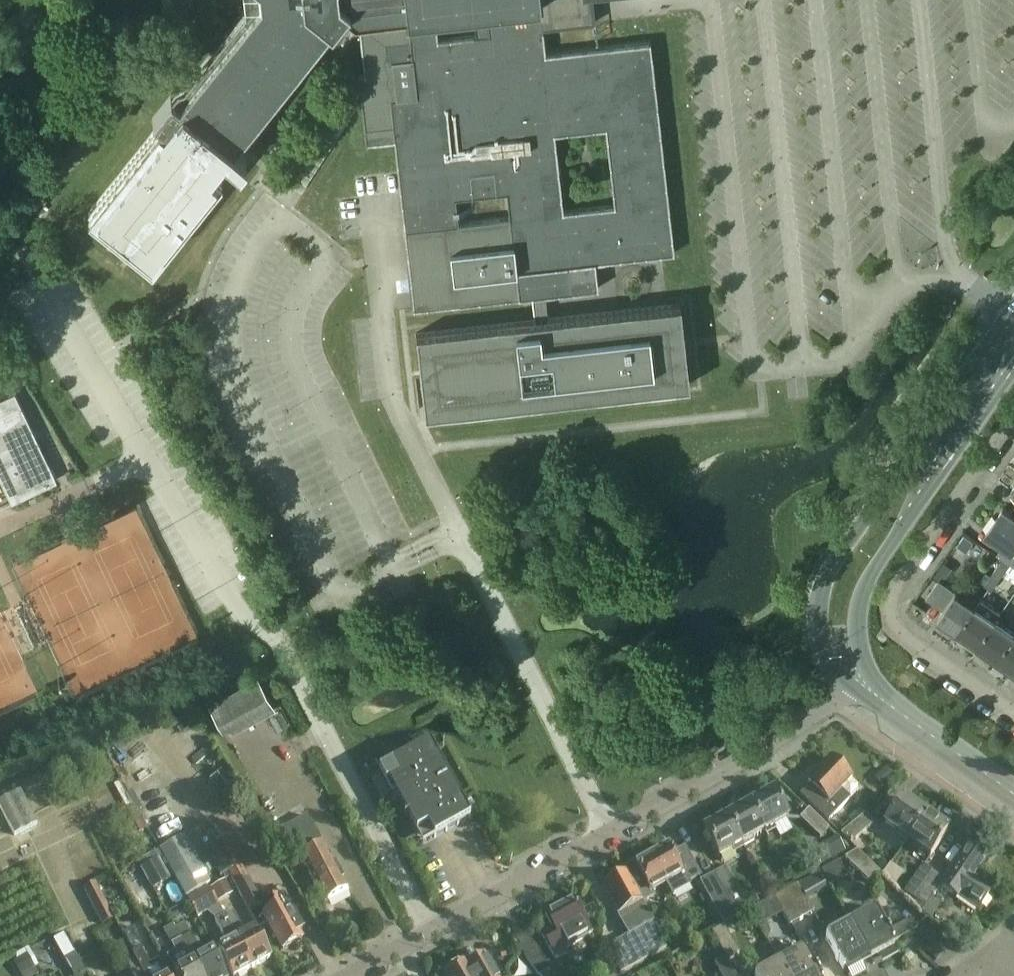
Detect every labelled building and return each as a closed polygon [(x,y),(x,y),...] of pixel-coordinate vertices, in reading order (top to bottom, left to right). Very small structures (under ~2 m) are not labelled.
[(260,0),(227,41),(178,102),(170,96),(152,118),(156,122),(160,125),(159,126),(158,127),(157,127),(89,213),(151,262),(219,177),(213,171),(214,170),(226,155),(238,165),(245,156),(233,146),(236,142),(330,26),(340,12),(354,23),(358,23),(360,34),(364,73),(359,74),(359,73),(358,73),(366,143),(367,143),(367,142),(380,141),(387,140),(394,139),(400,193),(408,265),(434,262),(439,306),(531,295),(534,320),(415,333),(419,368),(423,408),(424,413),(424,414),(455,411),(475,408),(689,385),(685,349),(685,347),(684,342),(680,309),(680,304),(679,304),(668,305),(548,318),(545,294),(556,293),(598,288),(595,262),(614,260),(662,254),(674,253),(650,42),(545,54),(542,28),(579,24),(595,22),(592,0),(260,0)] [(11,501),(55,480),(14,393),(0,399),(0,478),(11,501)] [(997,553),(1013,565),(1013,514),(1004,507),(987,531),(1004,544),(997,553)] [(964,535),(957,545),(966,552),(973,542),(964,535)] [(993,571),(1001,577),(1010,563),(1002,558),(993,571)] [(944,562),(934,577),(944,584),(954,569),(944,562)] [(1001,577),(993,571),(984,585),(992,591),(1001,577)] [(958,631),(976,605),(956,591),(938,617),(958,631)] [(976,605),(958,631),(977,645),(996,619),(976,605)] [(1013,634),(1013,631),(996,619),(977,645),(997,659),(1013,634)] [(997,659),(1013,672),(1013,634),(997,659)] [(224,733),(273,706),(257,678),(208,705),(224,733)] [(382,771),(394,793),(407,817),(416,833),(428,827),(434,838),(470,819),(429,745),(405,758),(382,771)] [(852,780),(831,759),(808,783),(814,788),(803,799),(827,823),(850,799),(858,791),(858,786),(852,780)] [(14,835),(37,824),(20,791),(0,801),(0,807),(14,835)] [(749,805),(765,834),(788,821),(773,792),(749,805)] [(906,842),(925,815),(903,799),(883,827),(906,842)] [(165,801),(143,813),(161,844),(182,833),(165,801)] [(726,818),(742,846),(765,834),(749,805),(726,818)] [(820,838),(829,829),(808,810),(800,819),(820,838)] [(841,835),(850,844),(874,824),(865,814),(841,835)] [(925,815),(906,842),(929,858),(948,830),(925,815)] [(322,845),(307,816),(295,822),(277,832),(286,847),(294,862),(301,859),(313,881),(325,904),(348,891),(323,845),(322,845)] [(742,846),(726,818),(704,830),(720,859),(742,846)] [(184,836),(158,851),(184,897),(210,883),(184,836)] [(837,838),(829,842),(837,856),(845,852),(839,839),(838,837),(837,838)] [(247,879),(226,839),(207,849),(225,881),(230,878),(249,912),(262,905),(248,879),(247,879)] [(934,873),(915,900),(925,908),(940,887),(957,898),(958,896),(978,910),(992,890),(972,877),(986,857),(968,845),(943,880),(934,873)] [(665,884),(666,885),(672,896),(691,885),(690,882),(698,878),(698,879),(700,878),(686,853),(675,859),(668,847),(652,856),(666,884),(665,884)] [(857,851),(844,858),(871,884),(881,874),(857,851)] [(666,884),(652,856),(635,865),(637,868),(602,887),(619,916),(629,935),(606,947),(621,973),(667,948),(642,904),(655,897),(653,892),(666,885),(665,884),(666,884)] [(140,869),(145,878),(152,890),(170,880),(159,859),(140,869)] [(915,900),(934,873),(923,865),(904,892),(915,900)] [(756,898),(745,904),(725,867),(713,874),(733,909),(738,917),(749,911),(760,906),(756,898)] [(733,909),(713,874),(699,881),(719,917),(733,909)] [(761,880),(768,891),(777,886),(771,875),(761,880)] [(152,890),(145,878),(133,885),(143,903),(155,896),(152,890)] [(210,889),(217,902),(232,894),(224,881),(210,889)] [(104,900),(95,882),(82,888),(92,907),(102,926),(114,919),(104,900)] [(786,891),(801,920),(813,913),(797,885),(786,891)] [(187,900),(192,909),(198,918),(202,916),(197,907),(214,897),(209,888),(187,900)] [(801,920),(786,891),(774,898),(789,926),(801,920)] [(263,915),(267,922),(266,922),(282,951),(302,940),(299,934),(302,932),(290,909),(292,909),(285,896),(271,904),(274,910),(263,915)] [(565,950),(592,936),(574,901),(545,917),(552,931),(542,936),(555,960),(567,954),(565,950)] [(876,910),(850,924),(869,958),(876,954),(877,955),(893,946),(891,943),(893,942),(889,934),(890,933),(889,931),(888,929),(887,930),(876,910)] [(224,917),(252,967),(270,958),(254,929),(244,934),(232,912),(224,916),(224,917)] [(224,917),(215,922),(227,944),(218,949),(233,975),(236,975),(252,967),(232,931),(224,917)] [(850,924),(825,938),(831,948),(836,957),(835,958),(837,962),(839,962),(843,970),(845,969),(847,972),(863,963),(862,962),(869,958),(850,924)] [(711,932),(725,958),(726,961),(739,954),(723,925),(711,932)] [(200,975),(224,975),(211,953),(203,957),(190,935),(180,940),(200,975)] [(180,940),(171,946),(177,957),(183,969),(175,974),(176,975),(200,975),(180,940)] [(534,944),(522,951),(521,951),(538,975),(547,971),(550,970),(535,943),(534,944)] [(778,959),(787,975),(819,975),(818,973),(819,973),(816,969),(815,969),(804,950),(789,958),(787,954),(778,959)] [(134,958),(135,958),(145,975),(166,975),(158,961),(149,966),(140,951),(132,955),(134,958)] [(83,968),(74,952),(63,958),(70,970),(73,968),(74,971),(77,975),(79,975),(85,972),(83,968)] [(15,962),(22,975),(21,975),(38,975),(34,969),(37,967),(30,953),(15,962)] [(485,957),(467,967),(465,963),(443,975),(495,975),(485,957)] [(135,958),(134,958),(126,962),(134,975),(145,975),(135,958)] [(726,961),(725,958),(714,964),(720,975),(735,975),(726,961)] [(757,975),(787,975),(778,959),(768,965),(770,969),(757,975)]
